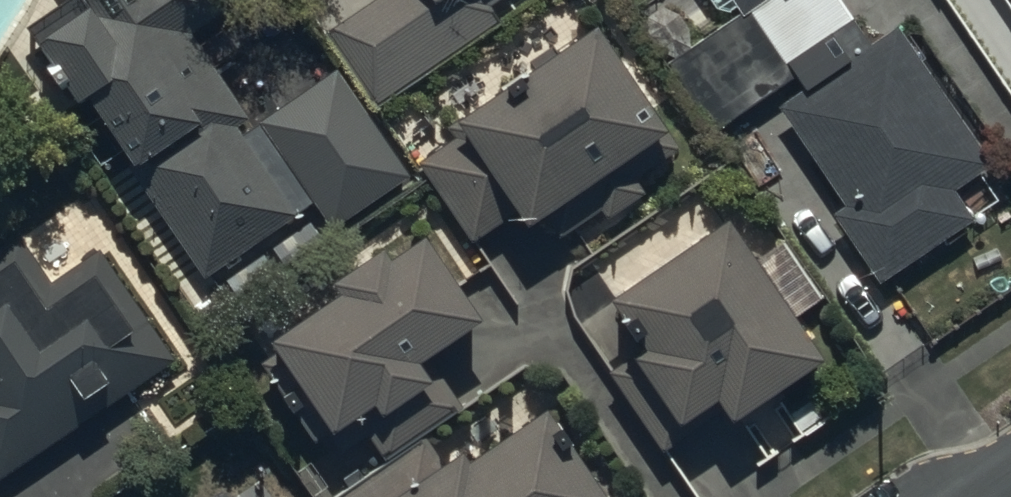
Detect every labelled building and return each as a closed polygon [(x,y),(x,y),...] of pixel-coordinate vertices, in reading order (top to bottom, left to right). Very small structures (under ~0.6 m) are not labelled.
[(216,0),(66,0),(73,9),(25,42),(79,122),(87,116),(203,286),(313,212),(257,129),(251,133),(191,45),(229,19),(216,0)] [(324,44),(372,117),(499,34),(491,21),(523,0),(390,0),(324,44)] [(894,37),(868,56),(828,0),(704,0),(725,29),(668,69),(718,139),(793,86),(804,101),(776,121),(844,217),(830,227),(877,294),(973,227),(954,199),(991,173),(894,37)] [(604,230),(646,201),(630,178),(666,153),(594,48),(453,143),(459,151),(419,178),(472,255),(511,229),(528,254),(548,241),(555,251),(599,222),(604,230)] [(338,72),(262,123),(335,229),(410,178),(338,72)] [(746,265),(724,230),(609,306),(629,335),(622,340),(633,357),(606,375),(659,456),(697,431),(693,425),(709,414),(722,434),(819,370),(785,319),(819,296),(783,241),(746,265)] [(174,374),(100,260),(51,292),(21,246),(0,259),(0,488),(174,374)] [(391,267),(383,256),(330,295),(337,305),(265,355),(329,444),(360,422),(389,462),(422,438),(465,407),(442,375),(425,388),(416,375),(478,330),(418,247),(391,267)] [(388,463),(342,496),(600,496),(542,417),(467,472),(460,462),(445,473),(421,439),(388,463)]
